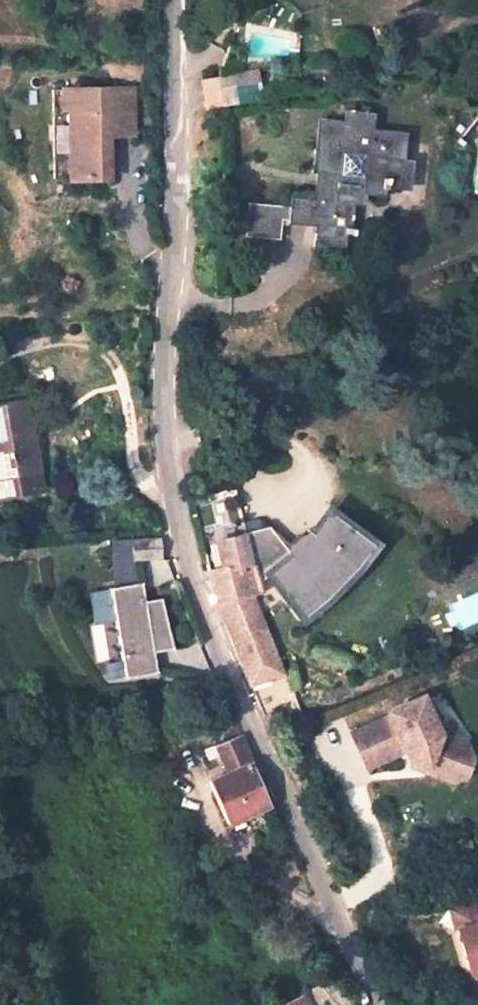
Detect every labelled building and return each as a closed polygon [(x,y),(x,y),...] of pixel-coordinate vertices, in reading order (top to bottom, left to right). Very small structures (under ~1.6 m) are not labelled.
[(256,84),(208,94),(213,115),(260,106),(256,84)] [(43,95),(42,184),(100,185),(100,141),(100,118),(101,117),(104,115),(106,113),(108,110),(108,106),(107,103),(106,100),(104,97),(102,96),(101,96),(43,95)] [(125,96),(101,96),(102,96),(104,97),(106,100),(107,103),(108,106),(108,110),(106,113),(104,115),(101,117),(100,118),(100,141),(125,142),(125,96)] [(346,129),(326,128),(324,173),(319,173),(317,198),(328,197),(326,226),(300,225),(300,229),(260,226),(258,257),(292,259),(293,236),(303,237),(303,246),(322,247),(321,264),(351,264),(353,206),(371,208),(372,200),(397,202),(398,191),(411,192),(412,163),(394,163),(396,131),(367,130),(367,119),(346,118),(346,129)] [(23,501),(16,469),(39,464),(27,407),(0,413),(0,507),(23,501)] [(16,469),(23,501),(45,496),(40,472),(39,464),(16,469)] [(262,522),(238,527),(239,534),(250,586),(263,576),(298,619),(320,600),(314,588),(344,563),(355,572),(377,553),(342,511),(312,535),(305,526),(282,546),(262,522)] [(239,534),(217,543),(222,570),(203,574),(215,607),(244,599),(252,597),(250,586),(239,534)] [(163,543),(137,543),(139,564),(169,561),(163,543)] [(101,600),(123,688),(154,680),(149,660),(169,654),(158,608),(142,613),(136,590),(101,600)] [(244,599),(215,607),(243,680),(276,670),(259,629),(244,599)] [(386,725),(347,743),(363,777),(402,758),(406,768),(425,775),(423,781),(449,789),(463,783),(469,766),(463,752),(437,744),(418,705),(384,721),(386,725)] [(204,724),(211,747),(237,739),(226,715),(204,724)] [(192,736),(178,738),(182,751),(194,750),(192,736)] [(221,780),(204,787),(221,826),(268,809),(237,739),(211,747),(221,780)] [(425,775),(406,768),(410,776),(423,781),(425,775)] [(462,940),(471,971),(472,974),(475,976),(477,978),(477,935),(477,936),(462,940)]
